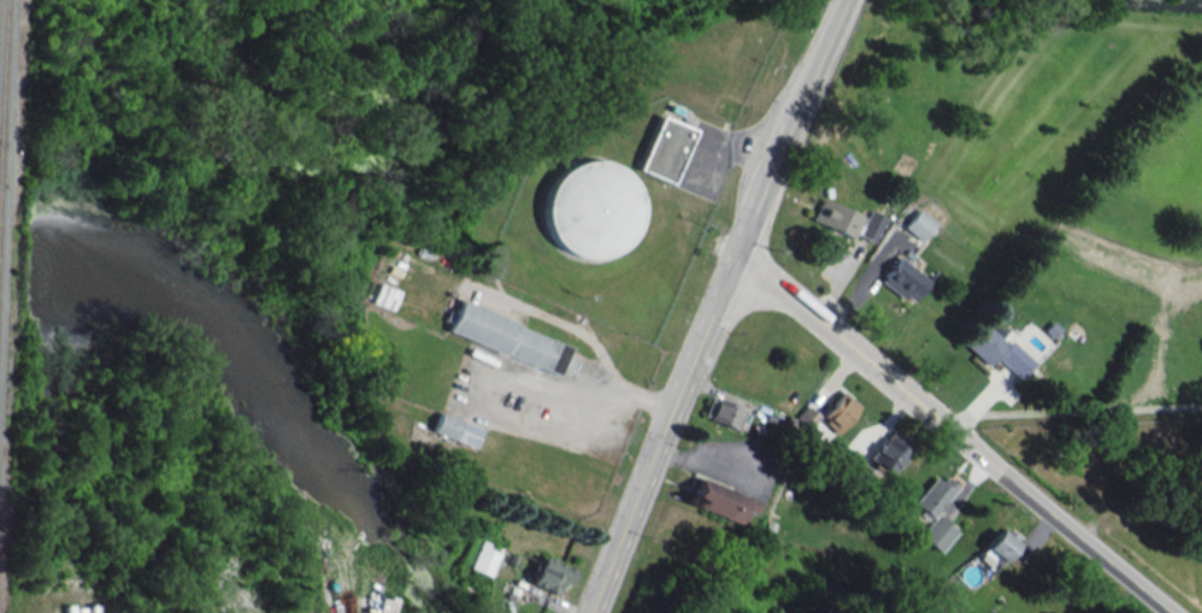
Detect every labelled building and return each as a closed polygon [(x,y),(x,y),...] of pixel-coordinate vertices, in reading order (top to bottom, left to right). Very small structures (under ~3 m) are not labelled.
[(635,169),(670,183),(691,129),(656,115),(635,169)] [(584,257),(588,258),(627,244),(636,221),(638,201),(628,173),(597,161),(585,160),(552,172),(541,199),(540,214),(550,244),(584,257)] [(811,218),(820,198),(860,216),(850,236),(811,218)] [(919,238),(902,225),(917,207),(933,222),(919,238)] [(859,232),(870,208),(884,216),(873,238),(859,232)] [(913,299),(883,275),(898,255),(929,279),(913,299)] [(446,332),(557,374),(569,343),(458,301),(446,332)] [(995,322),(1004,330),(998,336),(1006,342),(1008,338),(1033,361),(1019,377),(995,355),(988,364),(958,337),(976,316),(989,328),(995,322)] [(1043,329),(1050,319),(1059,328),(1051,336),(1043,329)] [(837,432),(860,406),(842,390),(819,416),(837,432)] [(825,444),(835,432),(805,406),(795,419),(825,444)] [(483,425),(440,413),(434,433),(477,445),(483,425)] [(888,475),(911,449),(890,431),(868,457),(888,475)] [(833,459),(850,474),(862,462),(844,447),(833,459)] [(911,504),(929,519),(956,488),(938,473),(911,504)] [(743,512),(752,515),(758,500),(695,477),(685,503),(738,524),(743,512)] [(918,535),(939,552),(957,531),(936,514),(918,535)] [(1019,538),(1002,525),(978,557),(995,570),(1019,538)] [(470,567),(489,576),(501,548),(483,540),(470,567)] [(530,582),(561,596),(573,568),(542,554),(530,582)]
